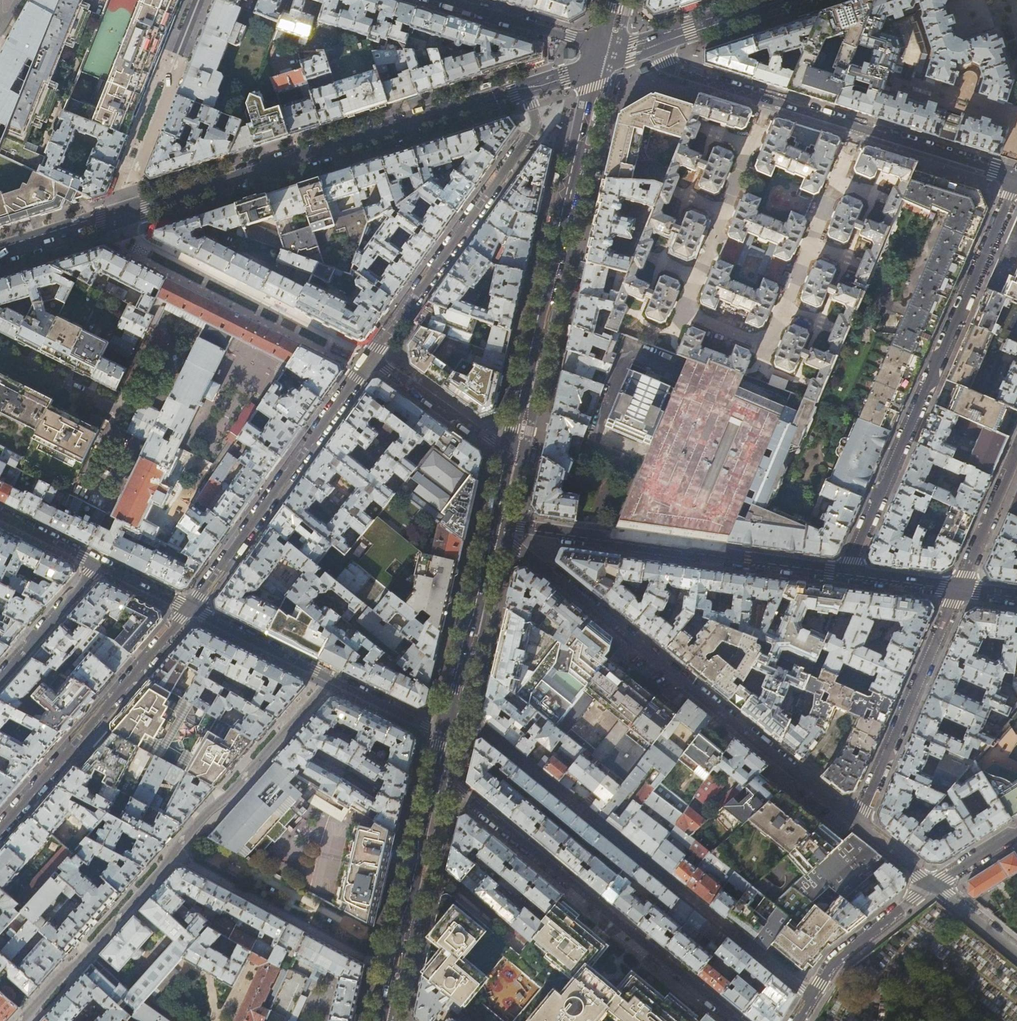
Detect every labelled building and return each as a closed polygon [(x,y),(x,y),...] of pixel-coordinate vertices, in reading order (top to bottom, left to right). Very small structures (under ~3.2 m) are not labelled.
[(0,58),(0,150),(8,128),(36,61),(62,0),(31,0),(0,58)] [(36,61),(8,128),(25,135),(35,112),(44,116),(58,82),(46,77),(64,34),(75,38),(91,0),(62,0),(36,61)] [(108,2),(81,71),(110,83),(99,110),(70,98),(67,104),(64,112),(126,136),(133,118),(138,105),(149,79),(169,27),(180,0),(109,0),(108,2)] [(220,0),(215,0),(196,47),(222,57),(228,42),(235,45),(239,44),(247,27),(236,23),(241,8),(239,7),(220,0)] [(255,14),(280,23),(283,14),(278,12),(283,0),(260,0),(255,14)] [(292,0),(294,1),(291,13),(285,11),(283,14),(280,23),(278,30),(308,39),(315,17),(302,13),(306,0),(292,0)] [(319,3),(324,4),(319,22),(337,27),(341,14),(336,13),(340,0),(345,2),(346,0),(320,0),(319,3)] [(345,2),(344,4),(352,7),(350,14),(342,11),(341,14),(337,27),(369,37),(374,22),(366,19),(368,12),(376,14),(381,0),(346,0),(345,2)] [(376,14),(374,22),(369,37),(368,41),(379,44),(381,39),(388,41),(388,39),(392,26),(392,25),(388,24),(390,19),(394,21),(395,18),(400,2),(395,0),(381,0),(376,14)] [(501,1),(518,6),(534,11),(537,0),(502,0),(501,1)] [(588,0),(537,0),(534,11),(553,18),(569,23),(585,14),(585,12),(586,10),(586,8),(588,0)] [(646,7),(655,16),(671,11),(680,8),(684,0),(648,0),(646,7)] [(811,37),(808,43),(801,59),(798,66),(787,90),(808,97),(835,105),(843,84),(853,59),(858,44),(875,0),(863,0),(832,10),(821,14),(811,37)] [(858,44),(874,50),(871,62),(867,61),(866,64),(853,59),(843,84),(854,87),(856,82),(870,86),(868,91),(878,95),(871,116),(904,126),(1000,156),(1009,129),(990,123),(991,122),(990,121),(984,119),(983,120),(982,121),(964,115),(963,117),(936,109),(936,107),(936,106),(930,104),(928,105),(928,107),(907,101),(907,99),(906,96),(900,95),(898,96),(898,98),(883,93),(889,73),(893,74),(896,65),(907,69),(905,75),(910,77),(912,71),(923,73),(928,55),(915,14),(903,18),(902,13),(913,9),(915,4),(919,3),(924,16),(923,18),(935,55),(928,78),(954,86),(959,70),(970,64),(971,61),(981,64),(980,66),(985,78),(981,94),(989,96),(989,97),(990,99),(995,101),(997,100),(997,99),(1006,102),(1013,80),(1003,51),(1004,51),(1004,49),(1002,42),(1001,42),(1000,42),(997,32),(963,43),(957,40),(953,27),(955,26),(956,24),(954,19),(952,18),(950,19),(946,6),(949,0),(875,0),(858,44)] [(408,4),(400,2),(395,18),(400,20),(399,21),(398,21),(397,23),(397,25),(397,26),(397,28),(392,26),(388,39),(406,45),(407,44),(409,35),(402,33),(404,25),(412,27),(418,7),(408,4)] [(432,11),(418,7),(412,27),(411,29),(422,33),(421,36),(426,37),(427,34),(431,36),(426,51),(439,51),(440,45),(442,39),(449,17),(432,11)] [(782,27),(755,36),(758,51),(759,53),(768,50),(771,59),(783,59),(782,55),(800,49),(802,56),(798,59),(801,59),(808,43),(804,45),(802,41),(804,39),(811,37),(821,14),(782,27)] [(466,22),(449,17),(442,39),(456,42),(456,43),(456,44),(456,45),(457,46),(458,47),(459,47),(460,47),(461,46),(462,45),(463,45),(477,47),(477,46),(483,27),(466,22)] [(511,36),(483,27),(477,46),(483,48),(483,49),(482,49),(481,54),(483,55),(483,56),(477,57),(482,74),(505,67),(519,62),(535,57),(538,57),(537,44),(511,36)] [(746,55),(758,51),(755,36),(732,43),(705,52),(705,65),(731,73),(753,80),(758,64),(747,60),(746,55)] [(297,52),(273,42),(271,47),(279,71),(301,64),(301,62),(297,52)] [(368,42),(325,52),(332,74),(335,84),(346,118),(366,111),(388,104),(372,52),(369,42),(368,42)] [(447,47),(440,45),(439,51),(440,56),(445,54),(447,47)] [(222,57),(196,47),(177,96),(195,103),(203,106),(212,110),(219,95),(217,91),(222,79),(221,74),(216,72),(222,57)] [(440,56),(439,51),(426,51),(422,51),(423,57),(430,55),(433,66),(420,69),(415,51),(410,52),(404,52),(410,70),(411,71),(418,95),(433,90),(449,85),(442,61),(440,56)] [(315,57),(301,62),(301,64),(303,69),(307,81),(332,74),(325,52),(318,52),(320,56),(319,57),(315,57)] [(404,52),(372,52),(388,104),(403,99),(418,95),(411,71),(403,73),(404,75),(399,76),(400,79),(389,82),(385,72),(388,65),(388,63),(398,63),(400,72),(410,70),(404,52)] [(454,58),(442,61),(449,85),(464,80),(482,74),(477,57),(475,53),(454,59),(454,58)] [(535,57),(519,62),(521,66),(536,61),(535,57)] [(783,59),(771,59),(768,67),(758,64),(753,80),(768,85),(787,90),(798,66),(790,64),(788,70),(783,68),(783,59)] [(267,66),(264,64),(260,75),(273,81),(277,95),(303,87),(301,91),(304,101),(299,102),(297,95),(289,98),(288,102),(289,105),(281,108),(290,135),(293,134),(321,125),(317,112),(315,106),(310,92),(307,81),(303,69),(293,72),(292,70),(281,73),(282,76),(273,79),(267,66)] [(281,108),(277,95),(273,81),(260,75),(250,100),(249,102),(245,115),(248,126),(247,126),(254,147),(268,142),(256,103),(266,107),(265,108),(275,140),(290,135),(281,108)] [(335,84),(310,92),(315,106),(321,105),(322,111),(317,112),(321,125),(342,119),(346,118),(335,84)] [(853,92),(854,87),(843,84),(835,105),(850,110),(871,116),(878,95),(868,91),(867,96),(853,92)] [(694,108),(682,138),(671,166),(663,185),(654,208),(634,257),(628,273),(616,303),(613,311),(606,328),(615,331),(617,332),(627,307),(626,305),(624,305),(628,294),(642,300),(645,299),(646,296),(652,298),(646,313),(648,317),(661,323),(665,321),(668,316),(669,316),(679,291),(678,291),(680,285),(678,281),(665,276),(661,277),(655,292),(649,289),(650,286),(649,284),(638,280),(635,276),(638,269),(641,270),(643,269),(653,242),(652,240),(650,239),(652,233),(656,231),(668,236),(670,236),(671,232),(678,235),(672,249),(674,252),(688,258),(692,257),(694,251),(695,252),(705,227),(704,226),(707,221),(705,217),(692,212),(687,213),(681,228),(674,225),(675,222),(675,220),(663,216),(661,211),(664,204),(667,206),(668,205),(679,178),(679,176),(676,175),(678,168),(683,167),(695,171),(696,171),(697,167),(705,170),(699,184),(701,188),(714,194),(718,192),(720,187),(722,187),(732,162),(731,162),(733,156),(731,153),(718,147),(714,149),(708,163),(700,160),(701,157),(701,155),(690,151),(688,146),(691,138),(693,139),(695,136),(700,125),(699,122),(697,122),(699,116),(727,125),(727,126),(734,128),(735,127),(741,129),(745,128),(750,115),(750,114),(750,113),(750,111),(749,110),(700,94),(694,108)] [(190,118),(195,103),(177,96),(170,113),(162,133),(179,139),(181,140),(187,125),(192,127),(194,131),(189,143),(198,147),(201,139),(204,132),(200,131),(202,123),(207,125),(212,110),(203,106),(198,118),(195,120),(190,118)] [(653,130),(682,138),(694,108),(681,104),(659,97),(654,96),(621,115),(616,138),(606,180),(655,181),(663,185),(671,166),(650,159),(646,152),(653,130)] [(51,143),(56,133),(61,119),(64,112),(67,104),(58,101),(41,142),(25,135),(8,128),(0,150),(0,155),(39,174),(51,143)] [(226,117),(227,115),(212,110),(207,125),(206,125),(211,127),(206,141),(201,139),(198,147),(191,167),(211,160),(229,155),(233,144),(228,142),(231,135),(236,137),(239,129),(242,121),(232,117),(225,132),(216,128),(221,115),(226,117)] [(128,137),(126,136),(64,112),(61,119),(66,121),(62,131),(61,131),(60,132),(59,134),(56,133),(51,143),(69,150),(77,130),(99,138),(100,142),(97,149),(96,149),(95,149),(94,150),(91,158),(116,169),(123,151),(128,137)] [(474,129),(479,143),(485,141),(487,145),(486,148),(483,146),(480,147),(480,148),(481,149),(495,159),(503,148),(517,128),(510,118),(506,119),(474,129)] [(812,129),(779,119),(778,119),(777,118),(776,119),(775,120),(774,121),(773,122),(772,126),(770,125),(767,130),(769,133),(758,160),(759,161),(757,166),(758,170),(771,176),(776,165),(787,170),(787,171),(794,174),(795,173),(806,178),(802,189),(815,194),(818,193),(821,187),(835,154),(836,155),(838,154),(840,148),(838,147),(840,143),(840,142),(840,140),(840,139),(838,137),(812,129)] [(247,126),(239,129),(236,137),(233,144),(229,155),(242,150),(254,147),(247,126)] [(459,134),(444,139),(452,161),(465,157),(466,160),(457,173),(475,186),(484,174),(495,159),(481,149),(477,154),(475,153),(480,146),(479,143),(474,129),(459,134)] [(176,144),(179,139),(162,133),(146,174),(151,179),(178,171),(191,167),(198,147),(189,143),(188,148),(183,150),(182,148),(181,147),(179,145),(176,144)] [(718,133),(717,144),(737,147),(738,136),(718,133)] [(423,145),(413,148),(419,165),(424,164),(426,169),(420,170),(426,186),(436,179),(433,169),(452,163),(452,161),(444,139),(423,145)] [(51,143),(39,174),(78,192),(91,198),(98,196),(106,194),(112,178),(116,169),(91,158),(88,165),(89,166),(89,167),(90,167),(87,176),(84,177),(61,168),(63,163),(64,163),(69,150),(51,143)] [(529,163),(520,176),(530,184),(545,187),(549,167),(552,155),(553,151),(541,145),(529,163)] [(816,403),(902,201),(914,171),(918,162),(892,154),(865,146),(863,150),(856,169),(859,173),(872,179),(876,177),(879,168),(884,170),(883,172),(884,173),(890,175),(892,174),(899,177),(902,181),(899,187),(897,186),(894,187),(884,212),(884,214),(887,215),(884,223),(880,224),(868,219),(867,220),(865,223),(858,220),(863,205),(862,202),(849,196),(845,198),(842,203),(842,202),(831,228),(832,228),(830,233),(831,237),(845,243),(849,241),(855,227),(862,230),(861,233),(861,235),(873,240),(874,244),(871,251),(869,250),(867,251),(856,276),(857,279),(859,280),(856,287),(852,289),(841,284),(839,284),(838,288),(831,285),(837,270),(835,266),(822,261),(817,262),(815,267),(804,292),(805,293),(803,297),(804,302),(818,307),(822,306),(828,291),(835,294),(834,298),(834,300),(845,304),(847,309),(844,316),(843,315),(840,316),(829,342),(829,343),(832,345),(829,352),(826,353),(814,348),(812,349),(810,352),(804,349),(810,335),(808,331),(796,325),(791,327),(789,332),(788,332),(778,357),(779,357),(776,363),(778,367),(791,373),(795,371),(801,356),(807,359),(806,362),(808,364),(821,370),(817,380),(815,379),(812,380),(805,398),(816,403)] [(397,154),(382,158),(396,201),(398,206),(407,200),(402,184),(403,179),(410,177),(416,193),(423,188),(426,186),(420,170),(419,165),(413,148),(397,154)] [(0,155),(0,228),(16,223),(38,215),(60,208),(65,199),(73,203),(75,197),(78,192),(39,174),(0,155)] [(363,164),(351,168),(361,199),(366,197),(364,191),(367,190),(367,188),(378,184),(383,200),(381,203),(364,208),(365,210),(368,222),(372,221),(392,211),(394,209),(391,204),(396,201),(382,158),(363,164)] [(365,210),(364,208),(361,199),(351,168),(331,175),(320,178),(334,219),(365,210)] [(914,171),(902,201),(930,212),(932,207),(948,215),(891,347),(922,360),(928,346),(941,317),(953,289),(968,255),(980,227),(988,210),(980,191),(944,180),(914,171)] [(465,200),(475,186),(457,173),(455,172),(451,177),(452,179),(453,180),(446,190),(437,184),(440,180),(437,178),(436,179),(426,186),(423,188),(439,200),(443,203),(457,213),(465,200)] [(541,203),(545,187),(530,184),(520,176),(501,201),(515,211),(518,206),(523,208),(521,214),(538,218),(541,203)] [(307,182),(298,185),(314,233),(336,226),(337,231),(345,228),(350,243),(360,246),(364,234),(367,226),(368,222),(365,210),(334,219),(320,178),(307,182)] [(625,200),(646,204),(654,208),(663,185),(655,181),(606,180),(602,197),(597,220),(587,263),(628,273),(634,257),(613,253),(609,248),(612,246),(613,242),(612,238),(616,236),(631,240),(633,231),(635,231),(635,229),(634,229),(636,220),(620,216),(618,212),(621,210),(622,205),(620,202),(625,200)] [(318,263),(324,265),(314,233),(298,185),(282,190),(266,195),(274,218),(285,252),(318,263)] [(421,224),(425,227),(422,232),(436,242),(444,229),(457,213),(443,203),(439,207),(435,204),(439,200),(423,188),(416,193),(407,200),(398,206),(396,207),(401,211),(398,215),(399,216),(418,229),(421,224)] [(761,215),(759,214),(759,212),(758,211),(757,211),(762,200),(749,194),(744,196),(742,201),(741,201),(730,228),(731,229),(729,234),(731,237),(722,258),(735,263),(748,232),(760,237),(759,238),(767,242),(767,241),(778,245),(765,276),(778,281),(786,261),(790,259),(793,254),(804,227),(806,221),(805,218),(792,212),(787,223),(786,223),(785,224),(784,225),(781,224),(781,222),(762,215),(761,215)] [(249,201),(237,204),(244,228),(274,218),(266,195),(249,201)] [(516,212),(515,211),(501,201),(495,211),(486,223),(506,238),(532,243),(534,235),(535,229),(538,218),(521,214),(520,213),(513,231),(508,228),(516,212)] [(217,211),(199,217),(203,227),(210,225),(229,232),(229,230),(240,227),(241,228),(238,229),(237,235),(247,238),(244,228),(237,204),(217,211)] [(392,217),(395,213),(392,211),(372,221),(381,227),(372,240),(415,271),(424,258),(436,242),(422,232),(418,229),(399,216),(396,220),(392,217)] [(204,231),(203,227),(199,217),(177,224),(156,230),(155,238),(196,259),(206,239),(206,237),(205,234),(202,235),(203,238),(200,240),(194,237),(193,234),(194,232),(196,233),(204,231)] [(1016,302),(1016,300),(1016,218),(986,289),(1016,302)] [(528,258),(532,243),(506,238),(486,223),(477,235),(469,247),(491,262),(499,242),(504,246),(508,247),(499,266),(525,273),(528,258)] [(208,236),(206,237),(206,239),(196,259),(207,264),(227,274),(237,254),(212,242),(213,239),(208,236)] [(363,253),(359,250),(354,265),(361,269),(358,274),(361,276),(394,300),(404,286),(415,271),(372,240),(363,253)] [(80,255),(49,264),(66,273),(73,276),(75,271),(79,270),(83,273),(80,280),(92,286),(98,274),(102,272),(120,282),(131,260),(117,253),(105,247),(80,255)] [(493,263),(491,262),(469,247),(459,261),(449,275),(471,287),(474,289),(493,263)] [(313,274),(318,263),(285,252),(282,251),(276,262),(312,275),(313,274)] [(272,272),(237,254),(227,274),(244,283),(262,292),(272,272)] [(153,271),(131,260),(120,282),(144,294),(137,308),(147,313),(149,314),(157,299),(151,296),(155,288),(161,291),(167,278),(153,271)] [(733,281),(731,281),(731,280),(731,278),(730,278),(729,277),(734,266),(721,260),(717,263),(715,268),(714,268),(703,295),(704,295),(702,301),(703,305),(716,310),(721,299),(732,304),(732,305),(740,308),(740,307),(751,312),(746,322),(759,328),(763,326),(765,320),(766,320),(777,294),(776,293),(779,288),(777,284),(764,279),(760,290),(759,290),(758,290),(757,291),(754,290),(753,289),(735,281),(733,281)] [(343,272),(324,265),(318,263),(313,274),(328,282),(332,273),(342,276),(343,272)] [(580,295),(616,303),(628,273),(587,263),(583,281),(580,295)] [(63,277),(66,273),(49,264),(39,268),(24,272),(34,304),(53,299),(52,295),(42,297),(40,289),(57,283),(63,286),(57,298),(66,303),(75,283),(63,277)] [(522,284),(525,273),(499,266),(497,265),(490,296),(495,297),(518,304),(522,284)] [(0,280),(0,304),(1,306),(0,307),(0,332),(7,336),(16,340),(27,318),(7,308),(6,304),(26,298),(28,306),(25,312),(25,313),(28,315),(34,304),(24,272),(8,277),(0,280)] [(305,290),(272,272),(262,292),(279,301),(296,309),(305,290)] [(462,301),(471,287),(449,275),(439,289),(429,303),(446,308),(449,305),(453,307),(451,310),(471,317),(475,306),(462,301)] [(381,319),(394,300),(361,276),(357,282),(359,287),(366,291),(355,306),(360,310),(357,314),(346,309),(347,306),(348,303),(330,295),(329,298),(325,296),(327,293),(308,284),(305,290),(296,309),(310,317),(359,341),(366,339),(381,319)] [(167,278),(161,291),(157,299),(149,314),(154,316),(148,327),(154,329),(168,303),(207,323),(163,413),(142,403),(141,404),(135,418),(128,431),(128,433),(149,443),(113,517),(118,520),(127,525),(145,533),(154,538),(158,530),(143,523),(154,501),(163,505),(171,489),(162,484),(204,397),(214,402),(221,386),(212,381),(234,337),(290,365),(303,346),(284,337),(263,326),(167,278)] [(105,287),(103,291),(113,296),(118,286),(107,281),(105,287)] [(95,287),(103,291),(105,287),(97,283),(95,287)] [(118,286),(113,296),(124,301),(125,299),(128,292),(118,286)] [(1016,302),(986,289),(978,308),(971,325),(994,335),(1007,341),(1016,345),(1016,302)] [(616,303),(580,295),(576,309),(572,326),(602,337),(606,328),(600,326),(602,317),(598,316),(599,310),(603,309),(613,311),(616,303)] [(515,316),(518,304),(495,297),(489,311),(475,306),(471,317),(485,322),(494,325),(494,326),(495,321),(500,323),(499,327),(511,332),(515,316)] [(57,298),(53,299),(34,304),(28,315),(27,318),(16,340),(28,346),(41,353),(42,351),(59,317),(66,303),(57,298)] [(451,310),(446,308),(429,303),(424,310),(415,323),(421,327),(424,329),(447,337),(459,341),(472,346),(476,347),(485,322),(471,317),(451,310)] [(154,316),(149,314),(147,313),(145,318),(134,312),(136,307),(130,304),(110,343),(108,348),(129,358),(140,336),(143,338),(148,327),(154,316)] [(67,363),(84,330),(59,317),(42,351),(67,363)] [(499,327),(494,326),(494,325),(486,350),(505,357),(508,345),(511,332),(499,327)] [(994,335),(971,325),(965,338),(952,368),(935,406),(968,421),(1008,438),(1014,426),(1016,418),(1016,411),(996,402),(986,398),(970,390),(994,335)] [(615,331),(606,328),(602,337),(572,326),(570,338),(567,350),(603,362),(615,331)] [(433,356),(447,337),(424,329),(421,327),(421,328),(414,336),(408,346),(411,365),(442,388),(445,384),(459,366),(464,359),(467,360),(471,349),(472,346),(459,341),(456,350),(445,365),(433,356)] [(623,334),(625,335),(662,349),(665,342),(626,327),(623,334)] [(705,350),(703,349),(703,347),(702,346),(701,345),(706,333),(694,328),(689,330),(687,335),(686,335),(678,355),(688,359),(709,366),(711,362),(744,375),(750,361),(749,361),(751,355),(749,351),(737,346),(732,357),(731,357),(730,357),(729,358),(728,359),(726,358),(726,356),(707,349),(706,349),(705,349),(705,350)] [(103,356),(108,348),(110,343),(84,330),(67,363),(66,366),(78,372),(92,379),(103,356)] [(623,334),(617,332),(615,331),(603,362),(567,350),(565,360),(562,371),(593,382),(597,369),(606,372),(605,375),(603,376),(599,374),(596,383),(604,386),(625,335),(623,334)] [(152,347),(165,347),(165,332),(152,332),(152,347)] [(1007,341),(1003,352),(1010,355),(1011,354),(1015,356),(1016,356),(1016,345),(1007,341)] [(303,346),(290,365),(284,373),(286,375),(290,370),(305,380),(310,378),(312,382),(306,384),(304,387),(322,400),(331,389),(342,373),(340,365),(322,356),(303,346)] [(922,360),(891,347),(859,419),(891,432),(898,415),(914,380),(922,360)] [(504,361),(505,357),(486,350),(484,359),(472,355),(474,350),(471,349),(467,360),(474,363),(502,373),(504,361)] [(67,363),(42,351),(41,353),(54,359),(66,366),(67,363)] [(103,356),(92,379),(99,383),(117,392),(128,369),(103,356)] [(678,384),(651,446),(617,527),(663,534),(727,543),(738,516),(744,502),(746,497),(750,490),(764,456),(767,450),(767,449),(785,407),(788,400),(712,368),(709,370),(687,361),(678,384)] [(1016,361),(1013,362),(1010,370),(1006,368),(1005,371),(1016,376),(1016,361)] [(471,371),(459,366),(445,384),(492,414),(497,393),(502,373),(474,363),(471,371)] [(606,427),(651,446),(678,384),(632,364),(606,427)] [(604,386),(596,383),(593,382),(562,371),(557,392),(552,414),(588,427),(604,386)] [(1005,371),(993,400),(996,401),(996,402),(1016,411),(1016,376),(1005,371)] [(38,432),(23,460),(73,485),(100,430),(70,415),(51,406),(54,400),(15,381),(0,373),(0,412),(38,432)] [(791,393),(793,394),(796,387),(764,374),(761,382),(791,393)] [(368,387),(365,393),(376,402),(378,400),(381,399),(385,402),(382,407),(385,409),(397,392),(390,387),(379,379),(374,380),(368,387)] [(293,390),(292,391),(278,382),(265,402),(302,429),(312,415),(322,400),(304,387),(303,387),(300,392),(297,390),(296,389),(295,389),(293,390)] [(397,392),(385,409),(393,416),(397,411),(410,421),(407,426),(413,431),(426,413),(412,403),(397,392)] [(382,407),(376,402),(365,393),(355,407),(344,421),(357,431),(362,435),(372,443),(378,435),(378,432),(375,430),(376,429),(374,428),(374,429),(370,425),(369,423),(373,418),(376,418),(382,422),(386,423),(400,434),(400,437),(397,442),(394,442),(385,453),(395,460),(399,463),(412,473),(417,466),(406,458),(417,444),(420,444),(424,440),(413,431),(407,426),(393,416),(385,409),(382,407)] [(798,412),(785,407),(767,449),(773,451),(770,459),(764,456),(750,490),(756,492),(752,500),(746,497),(744,502),(752,506),(765,511),(775,489),(778,490),(786,470),(783,465),(791,444),(797,447),(806,427),(802,425),(805,418),(809,420),(816,403),(805,398),(804,398),(798,412)] [(292,444),(302,429),(265,402),(259,411),(270,419),(262,431),(250,423),(244,431),(282,458),(292,444)] [(968,421),(935,406),(927,425),(918,445),(949,458),(952,460),(956,449),(944,444),(947,437),(950,431),(949,431),(951,427),(963,433),(968,421)] [(439,440),(448,429),(437,421),(426,413),(413,431),(424,440),(433,447),(439,440)] [(551,419),(550,423),(584,436),(588,427),(552,414),(551,419)] [(840,462),(830,485),(862,498),(874,471),(877,465),(891,432),(859,419),(853,433),(855,434),(853,438),(851,437),(846,439),(843,445),(840,444),(837,449),(841,451),(838,457),(840,462)] [(354,434),(357,431),(344,421),(335,435),(324,449),(372,486),(376,481),(379,484),(375,489),(390,500),(395,494),(385,486),(395,474),(405,482),(409,477),(412,473),(399,463),(394,469),(391,466),(395,460),(385,453),(370,472),(350,456),(359,445),(366,450),(372,443),(362,435),(360,438),(354,434)] [(1008,438),(968,421),(963,433),(978,439),(977,441),(976,442),(971,452),(972,452),(971,453),(972,453),(971,455),(956,449),(952,460),(991,477),(1000,457),(1008,438)] [(579,451),(584,436),(550,423),(546,440),(542,457),(566,471),(571,474),(576,461),(569,455),(571,445),(577,447),(576,450),(579,451)] [(455,452),(464,440),(454,433),(448,429),(439,440),(455,452)] [(273,470),(282,458),(244,431),(238,440),(243,444),(252,448),(250,451),(248,450),(239,462),(246,466),(265,480),(273,470)] [(480,451),(464,440),(455,452),(453,456),(460,461),(461,465),(459,467),(477,482),(480,467),(482,459),(480,451)] [(236,444),(229,454),(233,457),(240,447),(236,444)] [(940,478),(949,458),(918,445),(909,465),(901,484),(916,491),(926,495),(931,498),(936,487),(929,483),(928,484),(924,483),(927,476),(928,476),(933,464),(941,467),(937,477),(940,478)] [(7,465),(12,467),(16,470),(22,458),(0,447),(0,462),(7,465)] [(433,447),(417,466),(412,473),(409,477),(419,485),(408,499),(434,519),(441,524),(463,540),(466,529),(468,521),(469,516),(477,482),(459,467),(433,447)] [(315,462),(304,477),(328,496),(338,504),(341,501),(335,496),(339,491),(329,483),(338,472),(358,488),(343,508),(352,515),(356,509),(359,512),(355,517),(368,528),(374,520),(364,512),(374,500),(384,508),(390,500),(375,489),(371,494),(368,491),(372,486),(324,449),(315,462)] [(238,461),(233,457),(229,454),(213,478),(222,485),(248,504),(256,493),(265,480),(246,466),(231,487),(224,482),(238,461)] [(566,471),(542,457),(536,484),(531,506),(538,516),(576,521),(580,495),(564,493),(562,490),(566,471)] [(991,477),(952,460),(949,458),(940,478),(944,480),(948,472),(957,476),(959,476),(959,475),(959,474),(967,475),(966,478),(965,478),(964,481),(961,480),(959,485),(960,485),(973,490),(972,492),(983,497),(987,488),(991,477)] [(16,470),(12,467),(6,480),(1,477),(7,465),(0,462),(0,501),(5,504),(13,489),(21,472),(16,470)] [(322,504),(328,496),(304,477),(294,492),(284,505),(305,522),(316,531),(327,540),(331,536),(340,543),(336,547),(345,555),(352,547),(347,543),(347,542),(346,538),(344,536),(351,527),(362,535),(368,528),(355,517),(351,523),(348,520),(352,515),(343,508),(328,525),(323,521),(322,522),(308,511),(317,500),(322,504)] [(221,486),(222,485),(213,478),(197,500),(200,502),(206,507),(207,507),(221,486)] [(940,489),(944,480),(940,478),(936,487),(931,498),(951,506),(974,516),(979,506),(983,497),(972,492),(973,490),(960,485),(957,492),(957,493),(958,494),(955,501),(950,495),(951,494),(940,489)] [(28,492),(27,494),(19,510),(27,514),(35,518),(51,487),(41,482),(34,495),(28,492)] [(825,483),(820,495),(814,509),(818,510),(824,497),(835,502),(834,503),(832,507),(833,508),(829,506),(824,517),(823,517),(821,520),(826,521),(836,526),(837,524),(849,529),(854,518),(862,498),(830,485),(825,483)] [(914,495),(916,491),(901,484),(892,506),(883,526),(898,533),(901,524),(907,527),(915,508),(925,513),(931,498),(926,495),(924,498),(922,497),(921,498),(914,495)] [(222,485),(221,486),(225,490),(228,492),(213,513),(231,528),(239,516),(248,504),(222,485)] [(58,490),(51,487),(35,518),(42,522),(50,526),(58,510),(46,504),(46,503),(51,505),(58,490)] [(24,494),(13,489),(5,504),(13,508),(19,510),(27,494),(25,493),(24,494)] [(1008,514),(1016,518),(1016,493),(1008,514)] [(66,514),(58,510),(50,526),(61,531),(67,534),(77,516),(83,503),(68,495),(66,495),(61,504),(69,509),(66,514)] [(305,522),(284,505),(276,517),(269,526),(282,537),(290,543),(317,565),(333,545),(327,540),(316,531),(313,535),(302,526),(305,522)] [(213,513),(207,507),(206,507),(202,512),(194,506),(187,516),(221,542),(226,535),(231,528),(213,513)] [(738,516),(727,543),(746,545),(803,553),(806,527),(807,525),(793,519),(778,517),(765,511),(752,506),(746,519),(738,516)] [(970,525),(974,516),(951,506),(948,513),(946,512),(943,519),(945,520),(938,536),(962,546),(964,539),(970,525)] [(818,510),(814,509),(811,516),(816,518),(819,511),(818,510)] [(1008,514),(1003,525),(998,537),(1016,545),(1016,518),(1008,514)] [(100,527),(77,516),(67,534),(77,539),(89,545),(100,527)] [(212,555),(221,542),(187,516),(168,545),(169,545),(190,557),(205,565),(212,555)] [(372,577),(390,591),(391,593),(392,592),(420,615),(424,611),(429,615),(427,620),(442,633),(445,620),(455,579),(458,563),(433,557),(423,554),(377,516),(374,520),(368,528),(362,535),(373,544),(357,564),(372,577)] [(110,556),(127,525),(118,520),(111,533),(100,527),(89,545),(100,551),(110,556)] [(836,526),(826,521),(822,529),(820,530),(807,524),(807,525),(806,527),(803,553),(816,555),(832,557),(838,554),(844,540),(849,529),(837,524),(836,526)] [(461,552),(463,540),(441,524),(433,557),(458,563),(461,552)] [(907,527),(901,524),(898,533),(883,526),(870,556),(873,563),(890,565),(910,568),(913,540),(907,537),(905,537),(904,536),(903,534),(904,533),(907,527)] [(141,540),(145,533),(127,525),(110,556),(119,560),(128,564),(138,546),(124,538),(126,534),(141,541),(141,540)] [(279,540),(282,537),(269,526),(263,535),(252,550),(244,561),(267,580),(284,556),(304,573),(285,595),(296,604),(320,623),(330,610),(326,606),(325,606),(324,607),(321,610),(313,603),(313,598),(314,598),(315,598),(316,598),(317,597),(318,596),(318,595),(318,594),(318,593),(326,593),(328,590),(333,590),(349,603),(349,608),(355,613),(357,610),(363,603),(355,596),(336,581),(326,572),(321,578),(315,574),(320,568),(317,565),(290,543),(287,547),(280,542),(279,540)] [(930,532),(919,527),(917,531),(914,538),(913,540),(910,568),(926,570),(942,573),(953,566),(962,546),(938,536),(933,548),(921,547),(922,541),(923,539),(926,540),(930,532)] [(3,530),(0,537),(0,582),(1,583),(23,540),(12,534),(3,530)] [(163,542),(154,538),(145,533),(141,540),(159,549),(161,545),(163,542)] [(998,537),(991,554),(984,568),(990,579),(1000,581),(1016,583),(1016,556),(1015,557),(1014,555),(1016,553),(1016,545),(998,537)] [(34,545),(23,540),(1,583),(25,595),(31,582),(17,574),(23,563),(37,571),(47,552),(34,545)] [(156,555),(138,546),(128,564),(137,569),(146,573),(156,555)] [(619,575),(621,558),(606,556),(578,552),(564,550),(559,562),(589,586),(604,598),(615,584),(616,582),(605,578),(607,573),(617,578),(619,575)] [(158,551),(156,555),(146,573),(163,582),(180,590),(188,588),(193,581),(205,565),(190,557),(187,562),(184,561),(183,563),(180,562),(182,560),(180,558),(178,561),(158,551)] [(60,559),(47,552),(37,571),(36,572),(55,582),(65,585),(70,579),(76,572),(74,565),(60,559)] [(634,560),(621,558),(619,575),(617,578),(617,579),(622,582),(623,579),(625,580),(625,581),(642,583),(642,581),(645,561),(634,560)] [(276,588),(267,580),(244,561),(227,585),(215,601),(217,609),(238,619),(267,633),(279,608),(280,607),(255,596),(262,585),(273,593),(276,588)] [(355,596),(372,577),(357,564),(352,561),(336,581),(355,596)] [(651,562),(645,561),(642,581),(648,580),(649,582),(651,582),(646,593),(657,597),(659,589),(657,589),(661,564),(651,562)] [(674,566),(661,564),(657,589),(659,589),(657,597),(668,602),(671,594),(669,590),(666,589),(667,584),(669,583),(672,586),(675,588),(680,589),(682,578),(683,578),(685,567),(674,566)] [(690,568),(685,567),(683,578),(682,578),(680,589),(690,590),(690,593),(688,593),(688,596),(685,596),(683,609),(694,614),(695,614),(695,609),(701,569),(690,568)] [(508,605),(507,609),(530,623),(533,609),(538,604),(541,607),(540,608),(539,609),(539,610),(540,611),(547,617),(548,616),(563,597),(528,569),(516,573),(512,587),(508,605)] [(715,571),(701,569),(695,609),(705,610),(704,618),(709,620),(717,623),(718,612),(711,611),(712,605),(712,603),(711,602),(710,601),(706,601),(707,598),(715,599),(716,592),(721,593),(724,572),(715,571)] [(736,574),(724,572),(721,593),(725,594),(724,601),(733,602),(731,610),(728,610),(727,610),(726,611),(725,613),(718,612),(717,623),(720,624),(738,632),(747,575),(736,574)] [(789,581),(780,580),(758,577),(747,575),(738,632),(744,634),(767,643),(766,635),(769,630),(773,619),(779,605),(782,597),(789,581)] [(621,585),(622,582),(617,579),(616,582),(615,584),(604,598),(613,606),(622,613),(630,605),(636,597),(637,596),(623,586),(622,585),(621,585)] [(55,596),(65,585),(55,582),(53,585),(42,580),(41,582),(43,583),(41,586),(32,581),(31,582),(25,595),(46,606),(55,596)] [(817,585),(789,581),(782,597),(791,601),(784,619),(782,618),(781,620),(783,621),(777,634),(769,630),(766,635),(767,643),(771,644),(773,647),(770,653),(780,657),(783,650),(788,649),(816,661),(821,649),(827,636),(810,629),(809,631),(803,629),(802,629),(801,624),(801,623),(807,609),(817,611),(817,613),(827,614),(828,612),(832,612),(836,614),(847,589),(817,585)] [(1,583),(0,582),(0,596),(11,602),(9,606),(0,602),(0,612),(5,614),(28,626),(37,616),(46,606),(25,595),(1,583)] [(69,618),(93,630),(107,637),(110,633),(102,624),(105,620),(108,617),(105,615),(111,609),(113,611),(111,614),(111,616),(118,621),(134,598),(135,596),(120,588),(107,582),(99,583),(86,599),(69,618)] [(854,590),(847,589),(836,614),(836,616),(846,618),(846,613),(853,614),(855,616),(853,616),(842,642),(836,639),(836,638),(836,636),(829,633),(827,636),(821,649),(829,652),(822,670),(838,677),(844,664),(848,666),(854,651),(850,649),(870,604),(871,593),(854,590)] [(390,591),(374,611),(383,618),(387,622),(388,623),(395,614),(400,614),(411,623),(409,626),(407,624),(403,629),(396,624),(393,627),(405,637),(408,640),(412,636),(421,643),(418,647),(435,661),(439,645),(442,633),(427,620),(423,625),(416,619),(420,615),(392,592),(391,593),(390,591)] [(657,597),(646,593),(642,603),(641,603),(639,604),(636,597),(630,605),(622,613),(628,618),(635,624),(651,603),(653,604),(657,597)] [(882,594),(871,593),(870,604),(850,649),(854,651),(864,647),(864,646),(876,619),(892,621),(896,596),(882,594)] [(913,599),(896,596),(892,621),(902,623),(903,626),(900,632),(898,631),(894,633),(889,643),(915,654),(933,611),(927,601),(913,599)] [(563,597),(548,616),(561,627),(554,638),(558,640),(558,641),(562,643),(569,647),(591,620),(576,608),(563,597)] [(663,611),(668,602),(657,597),(653,604),(651,603),(635,624),(643,630),(654,639),(660,630),(660,629),(666,621),(662,618),(659,618),(654,619),(655,618),(654,616),(653,614),(656,611),(659,612),(663,611)] [(163,619),(161,611),(134,598),(118,621),(110,633),(107,637),(116,642),(132,655),(135,651),(146,639),(155,628),(163,619)] [(363,603),(357,610),(362,614),(357,620),(394,650),(405,637),(393,627),(388,623),(387,622),(384,626),(379,623),(383,618),(374,611),(363,603)] [(279,608),(267,633),(319,659),(331,633),(325,627),(322,633),(317,630),(321,624),(320,623),(296,604),(290,617),(288,615),(287,616),(279,608)] [(783,607),(779,605),(773,619),(778,621),(779,617),(777,615),(778,613),(780,614),(783,607)] [(961,622),(956,635),(967,640),(966,643),(979,649),(982,641),(982,640),(983,638),(985,639),(987,635),(989,636),(989,637),(990,638),(995,639),(998,611),(985,609),(976,607),(965,614),(961,622)] [(330,610),(320,623),(321,624),(325,627),(331,633),(339,639),(347,645),(354,651),(357,653),(363,646),(371,652),(364,659),(367,662),(375,668),(368,683),(376,687),(389,693),(399,673),(377,663),(385,653),(358,631),(351,639),(345,634),(345,633),(342,630),(341,631),(335,625),(341,618),(331,609),(330,610)] [(522,665),(530,631),(536,637),(539,633),(542,635),(544,631),(530,623),(507,609),(502,633),(496,660),(492,675),(515,694),(516,695),(534,672),(527,670),(528,667),(522,665)] [(694,614),(683,609),(675,620),(678,623),(674,628),(666,621),(660,629),(660,630),(654,639),(660,644),(666,649),(685,625),(692,617),(694,614)] [(998,611),(995,639),(1003,640),(1002,645),(1003,645),(1002,658),(998,660),(1006,673),(1014,675),(1016,652),(1016,634),(1014,634),(1015,628),(1016,628),(1016,613),(1009,612),(998,611)] [(0,623),(0,641),(11,646),(19,637),(28,626),(5,614),(0,623)] [(78,646),(93,630),(69,618),(60,628),(33,658),(53,669),(58,671),(70,657),(66,654),(74,645),(78,648),(78,646)] [(591,620),(569,647),(575,652),(569,674),(586,688),(608,660),(606,657),(610,651),(613,637),(591,620)] [(720,624),(717,623),(709,620),(697,636),(697,638),(693,638),(684,630),(687,627),(685,625),(666,649),(677,658),(687,666),(720,624)] [(744,634),(738,632),(720,624),(687,666),(699,676),(712,687),(719,678),(718,676),(733,658),(731,656),(726,662),(713,652),(722,641),(738,648),(744,634)] [(184,641),(170,656),(187,666),(190,662),(201,668),(198,673),(208,679),(212,669),(215,668),(226,674),(232,664),(234,659),(240,648),(219,637),(201,628),(194,630),(184,641)] [(116,642),(107,637),(93,630),(78,646),(82,649),(83,653),(73,664),(78,669),(75,673),(69,668),(64,675),(70,678),(89,688),(97,695),(118,671),(127,660),(132,655),(116,642)] [(336,644),(339,639),(331,633),(319,659),(331,665),(344,671),(354,651),(347,645),(345,648),(336,644)] [(760,653),(767,643),(744,634),(738,648),(743,650),(747,654),(736,670),(734,669),(730,666),(735,660),(733,658),(718,676),(719,678),(712,687),(722,695),(729,700),(740,685),(751,668),(760,653)] [(967,640),(956,635),(951,645),(946,657),(1002,681),(1006,673),(998,660),(995,662),(977,654),(979,649),(966,643),(967,640)] [(11,646),(0,641),(0,659),(11,646)] [(558,641),(546,657),(534,672),(516,695),(529,705),(542,716),(555,727),(573,705),(543,680),(556,662),(562,643),(558,641)] [(881,654),(864,647),(854,651),(848,666),(871,676),(874,675),(877,676),(874,683),(873,683),(872,683),(871,683),(868,690),(872,692),(894,701),(900,689),(909,666),(915,654),(889,643),(886,649),(886,650),(887,651),(888,652),(885,658),(882,657),(882,656),(881,654)] [(431,680),(435,661),(418,647),(414,644),(403,657),(399,655),(394,661),(418,680),(429,689),(431,680)] [(252,653),(240,648),(234,659),(239,661),(236,667),(232,664),(226,674),(226,675),(248,685),(252,677),(253,676),(262,658),(252,653)] [(360,656),(357,653),(354,651),(344,671),(356,677),(368,683),(375,668),(367,662),(365,666),(357,662),(360,656)] [(768,656),(760,653),(751,668),(767,675),(762,688),(764,689),(760,696),(758,697),(753,693),(754,692),(749,688),(747,690),(752,695),(741,710),(756,722),(769,733),(781,742),(789,722),(792,717),(791,716),(788,715),(787,716),(786,715),(785,716),(781,713),(783,711),(780,706),(782,705),(790,684),(795,686),(793,692),(801,696),(803,690),(810,675),(803,671),(804,668),(795,664),(792,671),(777,665),(780,657),(770,653),(768,656)] [(175,687),(187,666),(170,656),(160,668),(150,679),(172,692),(184,699),(186,696),(184,695),(181,690),(175,687)] [(941,669),(937,676),(958,685),(961,678),(987,689),(984,697),(1005,706),(1009,697),(999,693),(1001,687),(1000,686),(1002,681),(946,657),(941,669)] [(53,669),(33,658),(18,676),(0,696),(0,701),(17,710),(23,704),(20,700),(21,698),(25,698),(41,679),(41,676),(43,674),(46,676),(53,669)] [(271,703),(264,712),(276,719),(292,701),(306,687),(304,679),(284,669),(262,658),(253,676),(252,677),(248,685),(248,686),(258,691),(258,693),(251,704),(260,709),(265,700),(271,703)] [(492,675),(496,660),(492,659),(488,674),(492,675)] [(586,688),(573,705),(555,727),(569,738),(584,751),(590,755),(602,765),(655,698),(640,686),(613,664),(608,660),(598,673),(586,688)] [(61,673),(58,671),(53,669),(46,676),(47,676),(47,677),(48,679),(47,680),(28,703),(27,704),(26,704),(25,704),(24,704),(23,704),(17,710),(29,716),(61,732),(63,734),(81,713),(97,695),(89,688),(70,678),(63,686),(62,685),(57,691),(51,686),(61,673)] [(836,682),(838,677),(822,670),(818,679),(819,679),(818,680),(824,683),(821,690),(824,691),(826,702),(836,706),(836,707),(841,709),(848,712),(852,702),(850,701),(855,691),(836,682)] [(212,681),(208,679),(198,673),(186,696),(184,699),(209,714),(214,706),(201,698),(206,687),(220,695),(224,688),(221,686),(218,684),(212,681)] [(411,680),(399,673),(389,693),(398,698),(418,708),(425,705),(427,697),(429,689),(418,680),(416,685),(415,683),(413,682),(412,682),(410,682),(411,680)] [(511,698),(515,694),(492,675),(491,675),(489,686),(487,696),(502,708),(502,709),(512,717),(529,731),(533,727),(528,724),(531,721),(535,724),(539,720),(542,716),(529,705),(521,713),(516,709),(516,707),(514,705),(511,705),(504,700),(506,693),(511,698)] [(818,679),(810,675),(803,690),(814,695),(813,704),(808,715),(817,719),(815,725),(821,728),(824,733),(829,723),(836,707),(836,706),(826,702),(824,691),(821,690),(824,683),(818,680),(819,679),(818,679)] [(937,676),(933,686),(929,696),(986,721),(991,710),(1011,719),(1016,712),(1016,711),(1012,709),(1005,706),(984,697),(981,703),(955,692),(958,685),(937,676)] [(172,692),(150,679),(114,733),(140,747),(146,736),(155,741),(166,718),(159,716),(172,692)] [(221,686),(224,688),(231,692),(242,699),(244,693),(223,681),(221,686)] [(747,690),(740,685),(729,700),(736,706),(741,710),(752,695),(747,690)] [(868,696),(855,691),(850,701),(852,702),(848,712),(853,715),(859,717),(859,716),(862,718),(869,718),(884,724),(888,716),(894,701),(872,692),(870,696),(868,696)] [(251,704),(242,699),(231,692),(227,699),(220,695),(214,706),(209,714),(220,720),(226,709),(227,710),(228,710),(229,710),(230,710),(231,709),(232,707),(247,715),(243,722),(240,720),(239,721),(236,719),(230,726),(257,742),(267,730),(276,719),(264,712),(260,709),(251,704)] [(659,692),(655,698),(602,765),(610,771),(612,773),(620,780),(623,782),(642,758),(676,715),(665,706),(669,700),(659,692)] [(324,704),(314,715),(333,727),(334,727),(338,722),(355,730),(365,709),(350,702),(338,696),(330,697),(324,704)] [(502,708),(487,696),(487,697),(485,705),(483,715),(485,722),(502,735),(516,747),(525,737),(528,733),(529,731),(512,717),(510,720),(507,717),(506,719),(505,718),(504,720),(500,717),(502,709),(502,708)] [(924,706),(921,715),(941,724),(944,718),(968,728),(965,735),(988,746),(995,738),(982,732),(986,721),(929,696),(924,706)] [(689,700),(676,715),(642,758),(652,766),(657,770),(665,777),(680,759),(685,752),(668,738),(681,722),(698,736),(704,728),(712,718),(697,706),(689,700)] [(17,710),(0,701),(0,743),(3,744),(7,746),(13,738),(0,731),(11,719),(23,725),(29,716),(17,710)] [(379,716),(365,709),(355,730),(359,731),(359,734),(355,741),(362,745),(369,750),(371,751),(375,743),(377,741),(384,744),(394,724),(379,716)] [(796,727),(789,722),(781,742),(796,755),(803,760),(816,745),(823,735),(824,733),(821,728),(815,725),(817,719),(808,715),(806,717),(799,714),(796,719),(799,721),(798,724),(796,727)] [(326,734),(333,727),(314,715),(311,719),(295,737),(305,747),(304,748),(316,755),(318,749),(323,749),(322,750),(349,765),(362,745),(355,741),(353,740),(350,745),(340,739),(326,734)] [(941,724),(921,715),(916,725),(912,735),(974,762),(988,746),(965,735),(962,742),(938,731),(941,724)] [(61,732),(29,716),(23,725),(35,731),(25,744),(13,738),(7,746),(39,762),(49,751),(63,734),(61,732)] [(877,741),(884,724),(869,718),(862,718),(859,716),(859,717),(850,736),(846,746),(854,750),(859,751),(870,755),(877,741)] [(539,720),(535,724),(533,727),(529,731),(528,733),(532,736),(528,740),(525,737),(516,747),(527,756),(535,748),(535,745),(534,744),(538,740),(551,751),(560,740),(564,744),(569,738),(555,727),(549,722),(546,726),(539,720)] [(1005,757),(1008,752),(1009,753),(1016,744),(1016,738),(1008,723),(1003,728),(998,734),(995,738),(988,746),(974,762),(1011,819),(1016,815),(1016,762),(1005,757)] [(402,728),(394,724),(384,744),(381,749),(378,751),(376,754),(382,758),(385,760),(388,753),(387,753),(390,747),(392,748),(392,753),(389,762),(409,775),(414,754),(417,740),(414,733),(402,728)] [(998,734),(1003,728),(995,725),(992,732),(998,734)] [(238,763),(257,742),(230,726),(220,741),(194,726),(172,764),(216,787),(232,769),(238,763)] [(704,728),(698,736),(685,752),(680,759),(706,780),(710,775),(714,769),(723,756),(726,751),(728,748),(704,728)] [(140,747),(114,733),(105,744),(90,761),(82,770),(125,794),(132,797),(133,797),(140,784),(124,776),(140,747)] [(974,762),(912,735),(904,753),(895,773),(945,796),(947,794),(957,782),(970,767),(974,762)] [(312,762),(316,755),(304,748),(305,747),(295,737),(281,752),(273,761),(275,762),(297,775),(300,771),(297,768),(300,765),(302,767),(301,767),(307,771),(305,774),(324,784),(321,789),(334,797),(338,789),(344,780),(312,762)] [(759,773),(768,764),(751,751),(735,737),(728,748),(726,751),(734,757),(730,762),(723,756),(714,769),(718,773),(722,768),(740,783),(735,789),(734,787),(714,810),(716,812),(759,773)] [(507,758),(483,738),(477,740),(476,745),(475,750),(494,765),(495,766),(498,762),(503,766),(500,770),(512,779),(520,769),(507,758)] [(569,738),(564,744),(560,749),(573,759),(572,761),(574,763),(584,751),(569,738)] [(7,746),(3,744),(0,749),(0,754),(12,758),(12,764),(9,768),(0,764),(0,771),(21,782),(26,777),(39,762),(7,746)] [(365,756),(369,750),(362,745),(349,765),(376,782),(379,777),(386,781),(383,787),(380,793),(390,799),(403,802),(407,784),(409,775),(389,762),(385,760),(382,758),(378,764),(365,756)] [(862,774),(870,755),(859,751),(854,750),(846,746),(845,749),(836,759),(822,776),(833,785),(843,793),(855,790),(862,774)] [(494,765),(475,750),(470,772),(467,783),(490,802),(509,818),(525,799),(503,781),(501,783),(488,772),(494,765)] [(559,750),(551,760),(543,769),(552,776),(559,782),(566,774),(568,771),(572,766),(559,755),(561,752),(559,750)] [(587,759),(590,755),(584,751),(574,763),(572,766),(568,771),(593,792),(607,775),(587,759)] [(165,777),(172,764),(155,755),(140,784),(133,797),(149,806),(156,793),(165,777)] [(538,764),(543,769),(551,760),(545,756),(538,764)] [(613,812),(652,766),(642,758),(623,782),(598,814),(604,818),(621,832),(653,792),(659,785),(665,777),(657,770),(648,781),(649,781),(620,818),(613,812)] [(321,789),(297,775),(275,762),(274,764),(271,768),(216,829),(211,836),(208,838),(249,860),(257,850),(264,856),(276,841),(270,836),(281,823),(287,828),(321,789)] [(1002,825),(1011,819),(974,762),(970,767),(975,776),(965,782),(972,794),(978,791),(989,808),(981,813),(993,830),(1002,825)] [(172,764),(165,777),(179,785),(169,804),(156,793),(149,806),(161,812),(183,824),(199,806),(216,787),(172,764)] [(75,767),(66,777),(58,786),(75,795),(100,809),(108,813),(114,816),(117,810),(112,807),(118,795),(124,797),(125,794),(82,770),(75,767)] [(556,798),(520,769),(512,779),(529,793),(574,829),(576,831),(579,833),(593,845),(602,835),(556,798)] [(0,807),(8,798),(21,782),(0,771),(0,806),(0,807)] [(609,777),(612,773),(610,771),(607,775),(593,792),(598,797),(590,807),(598,814),(623,782),(620,780),(617,784),(609,777)] [(749,820),(781,791),(759,773),(716,812),(714,814),(717,817),(721,817),(731,827),(731,830),(733,833),(749,820)] [(892,780),(886,794),(898,799),(901,791),(911,795),(912,792),(915,794),(916,798),(933,805),(929,809),(932,811),(938,804),(945,796),(895,773),(892,780)] [(566,774),(559,782),(569,790),(575,781),(566,774)] [(710,775),(706,780),(695,797),(706,806),(725,787),(710,775)] [(345,779),(344,780),(338,789),(344,792),(339,800),(356,810),(377,822),(396,833),(401,811),(403,802),(390,799),(380,793),(376,800),(345,779)] [(962,801),(972,794),(965,782),(961,785),(957,782),(947,794),(954,804),(951,805),(952,806),(975,842),(984,836),(993,830),(981,813),(973,818),(962,801)] [(659,785),(653,792),(683,814),(688,807),(659,785)] [(72,799),(75,795),(58,786),(48,797),(31,817),(52,835),(71,813),(92,832),(108,813),(100,809),(96,813),(72,799)] [(781,791),(749,820),(790,853),(822,825),(802,808),(781,791)] [(912,796),(911,795),(901,791),(898,799),(886,794),(882,803),(878,812),(881,824),(886,828),(893,820),(897,824),(903,816),(900,814),(902,813),(903,812),(904,810),(907,811),(912,799),(912,798),(912,796)] [(666,839),(670,833),(676,825),(683,814),(653,792),(621,832),(635,844),(653,858),(666,839)] [(149,806),(133,797),(132,797),(120,819),(166,843),(171,837),(183,824),(161,812),(154,826),(142,820),(149,806)] [(548,817),(525,799),(509,818),(518,825),(532,837),(548,817)] [(941,805),(938,804),(932,811),(928,815),(934,825),(946,818),(951,827),(953,828),(955,828),(955,831),(953,833),(952,832),(950,832),(942,838),(943,838),(954,855),(964,848),(975,842),(952,806),(948,806),(947,804),(945,803),(943,804),(941,805)] [(688,807),(683,814),(676,825),(690,836),(706,822),(688,807)] [(928,815),(932,811),(929,809),(923,816),(926,818),(928,815)] [(904,843),(926,818),(923,816),(917,812),(913,818),(911,817),(909,817),(908,817),(906,818),(903,816),(897,824),(893,820),(886,828),(896,836),(904,843)] [(108,813),(92,832),(87,837),(145,867),(151,860),(166,843),(120,819),(114,816),(108,813)] [(456,832),(452,847),(471,863),(477,856),(493,836),(486,830),(467,814),(460,817),(456,832)] [(934,825),(928,815),(926,818),(904,843),(911,848),(917,854),(928,840),(923,835),(923,833),(922,832),(923,831),(927,833),(934,825)] [(52,835),(31,817),(21,828),(7,845),(27,863),(50,837),(50,838),(52,835)] [(556,856),(576,831),(574,829),(569,835),(548,817),(532,837),(545,847),(556,856)] [(389,861),(396,833),(377,822),(374,829),(352,824),(337,899),(336,906),(374,927),(379,905),(389,861)] [(676,825),(670,833),(690,849),(695,841),(690,836),(676,825)] [(831,832),(822,825),(790,853),(788,856),(805,875),(843,841),(831,832)] [(574,839),(579,833),(576,831),(556,856),(566,865),(578,875),(595,856),(600,850),(598,849),(593,854),(574,839)] [(812,903),(828,887),(838,895),(844,899),(874,873),(887,861),(877,852),(870,847),(867,844),(862,840),(852,833),(843,841),(805,875),(792,888),(812,903)] [(620,850),(602,835),(593,845),(598,849),(600,850),(617,864),(623,869),(633,877),(641,867),(620,850)] [(498,841),(493,836),(477,856),(500,875),(516,855),(498,841)] [(95,855),(111,863),(109,866),(109,867),(101,876),(107,881),(121,893),(130,883),(145,867),(87,837),(74,852),(85,863),(90,866),(95,855)] [(928,862),(941,863),(942,862),(954,855),(943,838),(938,841),(936,840),(933,841),(930,838),(928,840),(917,854),(923,858),(928,862)] [(686,855),(666,839),(653,858),(662,865),(672,874),(686,855)] [(695,841),(690,849),(686,855),(672,874),(678,879),(686,885),(698,868),(686,859),(692,851),(703,860),(709,852),(695,841)] [(27,863),(7,845),(0,853),(0,887),(3,890),(17,874),(20,876),(26,870),(23,867),(27,863)] [(65,846),(39,874),(48,881),(73,853),(65,846)] [(471,863),(452,847),(449,861),(447,870),(452,874),(470,889),(490,906),(506,920),(511,924),(522,911),(496,889),(499,885),(471,863)] [(717,848),(711,853),(718,859),(722,854),(717,848)] [(974,899),(1000,883),(1003,881),(1008,878),(1016,873),(1016,850),(968,881),(967,894),(974,899)] [(73,853),(48,881),(24,908),(20,912),(40,929),(47,935),(67,954),(95,922),(121,893),(107,881),(99,889),(91,882),(92,881),(86,876),(85,877),(80,872),(80,869),(85,863),(74,852),(73,853)] [(516,855),(500,875),(523,894),(540,875),(522,860),(516,855)] [(602,895),(618,875),(595,856),(578,875),(587,883),(602,895)] [(887,861),(874,873),(877,878),(880,883),(875,887),(876,889),(867,896),(866,897),(861,891),(855,895),(856,897),(849,903),(867,917),(891,898),(904,888),(904,875),(897,869),(887,861)] [(660,883),(641,867),(633,877),(635,879),(653,894),(660,899),(671,908),(680,899),(660,883)] [(170,877),(165,883),(182,898),(184,895),(186,895),(197,901),(208,880),(185,868),(177,869),(170,877)] [(698,868),(686,885),(692,890),(702,898),(711,905),(723,888),(698,868)] [(734,873),(723,888),(711,905),(718,911),(726,918),(738,901),(725,891),(730,884),(740,892),(738,896),(740,898),(749,885),(734,873)] [(24,908),(48,881),(39,874),(15,901),(19,904),(24,908)] [(540,875),(523,894),(547,914),(558,900),(563,894),(551,884),(540,875)] [(613,904),(630,885),(618,875),(602,895),(608,900),(613,904)] [(764,877),(753,888),(763,896),(774,885),(764,877)] [(224,888),(208,880),(197,901),(221,914),(223,910),(233,893),(224,888)] [(186,901),(182,898),(165,883),(156,893),(151,898),(172,917),(174,914),(176,916),(178,913),(183,918),(189,911),(183,905),(186,901)] [(638,925),(660,899),(653,894),(645,904),(634,894),(637,890),(636,890),(631,886),(630,885),(613,904),(624,913),(638,925)] [(771,944),(791,919),(773,905),(763,896),(753,888),(749,885),(740,898),(738,901),(726,918),(736,926),(759,944),(767,950),(771,944)] [(825,913),(812,903),(792,888),(773,905),(791,919),(771,944),(772,945),(802,970),(807,963),(813,967),(823,951),(833,943),(848,932),(825,913)] [(3,890),(0,893),(0,907),(3,910),(4,913),(0,918),(0,935),(8,925),(19,913),(15,908),(19,904),(15,901),(3,890)] [(237,896),(233,893),(223,910),(236,917),(234,921),(238,923),(249,902),(237,896)] [(849,903),(844,899),(838,895),(825,913),(848,932),(856,925),(867,917),(849,903)] [(186,929),(172,917),(151,898),(145,906),(140,910),(174,941),(129,992),(96,960),(92,965),(84,973),(122,1008),(126,1003),(136,1011),(143,1002),(151,994),(173,968),(183,958),(198,940),(186,929)] [(665,947),(687,922),(687,921),(695,911),(687,905),(680,899),(671,908),(660,899),(638,925),(649,934),(665,947)] [(558,900),(547,914),(541,921),(545,925),(535,937),(549,949),(545,953),(577,979),(563,996),(557,991),(532,1020),(588,1020),(590,1019),(592,1020),(595,1020),(607,1007),(623,1020),(697,1020),(667,996),(663,1001),(632,976),(617,994),(586,969),(605,946),(575,920),(578,917),(558,900)] [(259,907),(249,902),(238,923),(236,925),(239,927),(240,925),(242,926),(244,921),(258,928),(255,933),(259,935),(270,913),(259,907)] [(1005,902),(1000,905),(1004,912),(1009,908),(1005,902)] [(192,908),(189,911),(183,918),(191,924),(186,929),(198,940),(203,934),(201,932),(205,927),(208,929),(209,928),(211,925),(199,913),(193,908),(192,908)] [(525,908),(522,911),(511,924),(520,932),(531,941),(535,937),(545,925),(541,921),(537,918),(534,922),(532,920),(533,919),(531,917),(533,915),(525,908)] [(423,975),(423,976),(460,1006),(483,979),(459,958),(482,932),(454,909),(433,934),(432,936),(446,948),(423,975)] [(728,938),(717,929),(695,911),(687,921),(687,922),(665,947),(679,959),(698,974),(707,963),(715,953),(728,938)] [(11,962),(38,986),(54,969),(67,954),(47,935),(22,963),(15,957),(40,929),(20,912),(19,913),(8,925),(12,928),(7,933),(14,938),(9,944),(0,936),(0,952),(11,962)] [(279,918),(270,913),(259,935),(257,940),(261,942),(266,932),(276,938),(271,948),(275,949),(278,944),(289,923),(279,918)] [(137,960),(144,952),(144,951),(143,949),(141,947),(153,934),(134,917),(118,936),(101,954),(119,971),(131,958),(134,960),(135,960),(136,960),(137,960)] [(213,928),(229,937),(234,927),(218,919),(213,928)] [(298,928),(289,923),(278,944),(287,949),(289,945),(298,949),(306,933),(298,928)] [(208,929),(203,934),(198,940),(183,958),(232,985),(247,959),(260,966),(234,1020),(251,1020),(252,1019),(256,1018),(261,1020),(266,1020),(268,1016),(269,1013),(259,1008),(259,1005),(260,1001),(263,1001),(268,989),(268,986),(270,981),(272,979),(274,975),(273,974),(275,971),(277,970),(279,966),(269,960),(251,951),(238,944),(231,958),(211,947),(221,935),(209,928),(208,929)] [(229,939),(238,944),(251,951),(257,940),(235,928),(229,939)] [(306,933),(298,949),(296,954),(339,977),(329,1020),(352,1020),(358,995),(365,964),(306,933)] [(740,948),(728,938),(715,953),(725,961),(724,962),(729,967),(730,965),(740,973),(745,968),(753,958),(740,948)] [(261,942),(257,940),(251,951),(269,960),(275,949),(271,948),(261,942)] [(287,949),(278,944),(275,949),(269,960),(279,966),(282,967),(283,968),(288,971),(289,970),(289,969),(291,965),(285,962),(282,962),(287,952),(290,953),(290,951),(287,949)] [(10,961),(0,952),(0,973),(7,966),(10,961)] [(753,958),(745,968),(750,972),(750,973),(750,974),(750,975),(753,977),(753,978),(754,978),(755,977),(756,977),(764,983),(760,988),(765,989),(767,987),(765,984),(773,975),(761,965),(753,958)] [(38,986),(11,962),(10,961),(7,966),(10,976),(9,977),(30,996),(38,986)] [(499,973),(530,1000),(540,988),(510,961),(499,973)] [(722,994),(731,983),(707,963),(698,974),(707,982),(722,994)] [(173,968),(151,994),(153,996),(159,991),(177,971),(173,968)] [(288,971),(283,968),(281,971),(283,973),(267,1007),(271,1009),(288,971)] [(289,969),(289,970),(288,971),(271,1009),(269,1013),(268,1016),(266,1020),(289,1020),(309,977),(289,969)] [(65,995),(83,1010),(94,997),(105,1006),(109,1008),(102,1016),(101,1016),(100,1016),(95,1020),(122,1020),(121,1019),(123,1018),(127,1020),(131,1016),(122,1008),(84,973),(75,984),(65,995)] [(787,1010),(796,996),(797,994),(786,985),(773,975),(765,984),(767,987),(765,989),(760,995),(745,1014),(754,1020),(780,1020),(787,1010)] [(423,976),(418,997),(415,1013),(417,1020),(419,1020),(434,1020),(443,1009),(445,1010),(448,1006),(458,1014),(463,1008),(460,1006),(423,976)] [(745,1014),(760,995),(738,976),(737,976),(733,981),(731,983),(722,994),(731,1002),(745,1014)] [(0,992),(0,1020),(7,1020),(10,1018),(19,1008),(0,991),(0,992)] [(83,1010),(65,995),(56,1005),(46,1016),(52,1020),(59,1020),(60,1020),(73,1020),(83,1010)] [(143,1002),(136,1011),(133,1014),(142,1020),(170,1020),(143,1002)]
